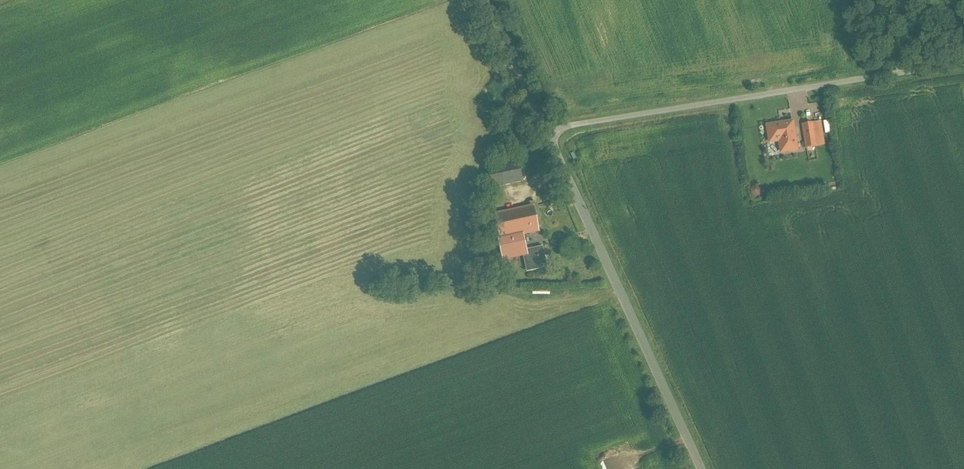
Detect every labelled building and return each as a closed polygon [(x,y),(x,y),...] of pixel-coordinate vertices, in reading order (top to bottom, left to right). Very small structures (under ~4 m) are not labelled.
[(519,110),(503,116),(507,126),(523,120),(519,110)] [(792,122),(767,126),(770,143),(779,141),(781,153),(797,150),(792,122)] [(812,123),(803,124),(806,148),(816,147),(812,123)] [(519,161),(487,168),(492,189),(523,182),(519,161)] [(523,234),(523,235),(539,231),(534,207),(496,215),(501,239),(523,234)] [(523,234),(501,239),(505,259),(523,255),(527,272),(546,268),(543,256),(545,256),(543,247),(527,251),(523,235),(523,234)]
